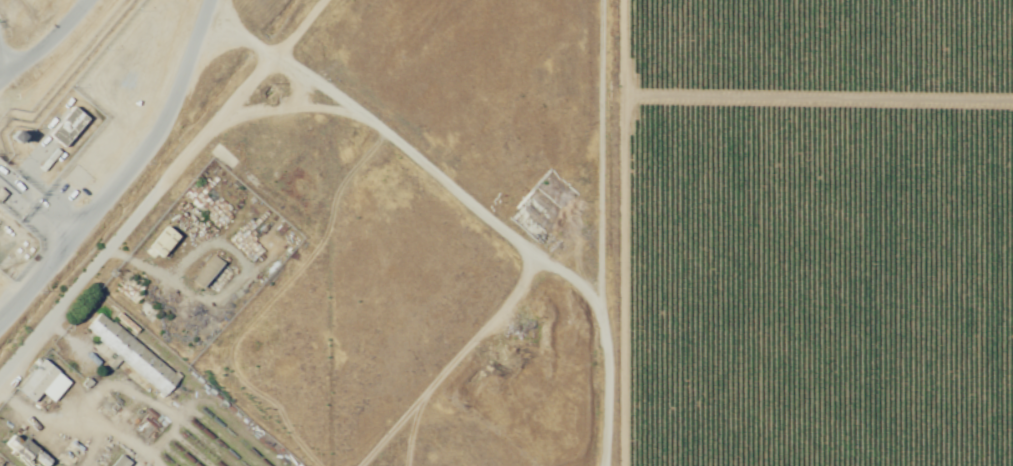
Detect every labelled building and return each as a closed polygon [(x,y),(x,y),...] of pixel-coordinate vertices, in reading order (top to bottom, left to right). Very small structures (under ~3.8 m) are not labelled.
[(88,121),(73,107),(48,135),(63,149),(88,121)] [(20,138),(14,145),(6,139),(13,131),(20,138)] [(178,237),(164,228),(148,251),(161,260),(178,237)] [(211,295),(233,273),(215,256),(194,277),(211,295)] [(99,313),(84,332),(166,395),(181,376),(99,313)] [(41,394),(52,404),(70,382),(42,359),(16,391),(32,404),(41,394)] [(31,457),(41,465),(47,465),(50,463),(17,432),(5,444),(25,463),(31,457)]
